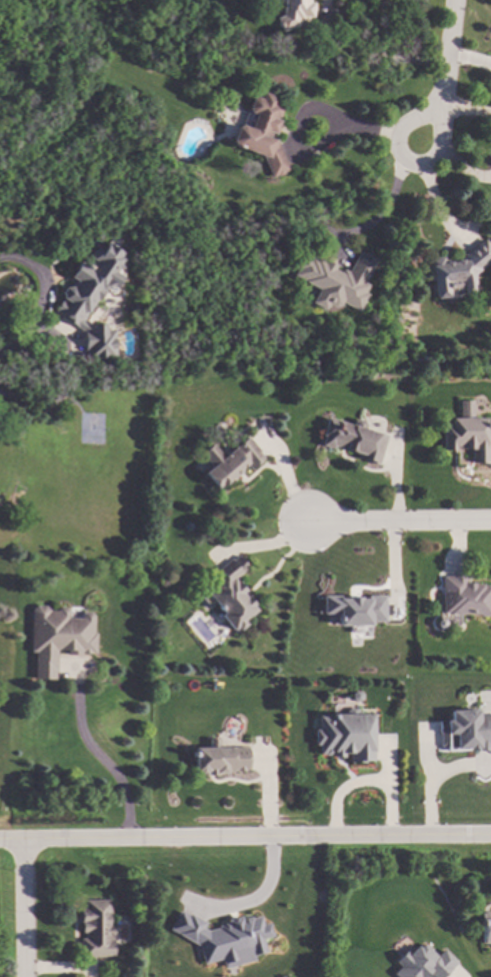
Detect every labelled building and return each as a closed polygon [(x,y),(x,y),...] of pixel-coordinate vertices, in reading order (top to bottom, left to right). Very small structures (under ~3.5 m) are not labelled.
[(271,3),(271,0),(308,0),(308,2),(312,2),(311,17),(306,17),(306,28),(291,27),(279,32),(272,18),(279,15),(279,4),(271,3)] [(277,98),(275,104),(281,106),(276,119),(279,120),(272,140),(286,169),(270,177),(258,155),(233,145),(230,141),(235,127),(240,125),(248,128),(253,114),(248,112),(246,108),(250,98),(255,97),(260,98),(262,92),(277,98)] [(483,239),(490,250),(490,255),(475,268),(477,270),(472,275),(474,291),(435,298),(432,279),(429,280),(426,259),(464,253),(483,239)] [(374,260),(362,282),(367,285),(363,292),(367,295),(358,311),(340,300),(338,305),(332,306),(326,303),(323,309),(309,302),(317,288),(292,274),(295,269),(291,266),(298,254),(307,258),(308,256),(313,258),(315,254),(346,272),(358,251),(374,260)] [(89,268),(93,261),(111,273),(101,289),(102,293),(99,298),(94,299),(76,328),(61,319),(63,316),(54,311),(61,298),(60,292),(63,288),(70,286),(72,288),(76,281),(68,276),(77,261),(89,268)] [(114,358),(85,359),(85,330),(114,330),(114,358)] [(62,390),(61,400),(54,399),(55,389),(62,390)] [(471,418),(483,417),(485,464),(468,465),(468,449),(442,450),(441,423),(450,423),(450,418),(454,418),(454,401),(471,400),(471,418)] [(363,420),(365,424),(364,428),(385,435),(377,465),(355,458),(356,454),(319,443),(327,418),(352,425),(353,421),(358,418),(363,420)] [(264,456),(249,467),(246,464),(215,488),(203,472),(210,467),(199,453),(212,443),(221,455),(248,435),(264,456)] [(247,566),(232,578),(257,610),(243,621),(246,624),(238,630),(236,627),(232,630),(221,615),(224,613),(207,591),(224,578),(217,568),(236,553),(247,566)] [(465,582),(475,582),(475,584),(483,584),(483,585),(490,585),(490,616),(479,616),(478,613),(441,613),(440,576),(465,575),(465,582)] [(384,622),(338,622),(338,613),(322,613),(322,595),(384,595),(384,622)] [(47,610),(55,610),(58,607),(64,607),(67,611),(67,617),(80,617),(80,615),(83,612),(89,612),(92,616),(92,632),(94,632),(94,654),(55,652),(54,680),(33,679),(34,651),(30,651),(31,609),(35,606),(44,606),(47,610)] [(442,619),(445,622),(445,626),(442,629),(438,629),(435,626),(436,622),(439,619),(442,619)] [(359,691),(362,694),(362,698),(359,701),(355,702),(351,699),(351,694),(354,691),(359,691)] [(478,716),(490,715),(490,748),(456,749),(456,745),(440,746),(438,721),(449,720),(448,710),(477,708),(478,716)] [(374,751),(369,751),(370,762),(347,763),(347,753),(319,755),(319,744),(314,745),(313,729),(318,729),(317,716),(372,713),(374,751)] [(219,747),(246,746),(247,769),(194,771),(193,748),(206,747),(206,739),(219,738),(219,747)] [(109,924),(113,924),(113,957),(80,957),(80,938),(84,938),(84,932),(80,932),(80,908),(83,908),(83,900),(109,900),(109,924)] [(167,931),(198,947),(202,965),(221,960),(223,969),(251,963),(255,956),(266,954),(263,940),(272,938),(269,923),(261,925),(260,916),(244,919),(204,928),(203,923),(178,910),(167,931)] [(480,911),(490,911),(490,944),(481,944),(480,911)] [(435,956),(420,941),(390,972),(394,976),(424,976),(427,974),(431,976),(442,976),(456,963),(442,949),(435,956)] [(248,955),(248,976),(230,976),(230,954),(248,955)]
